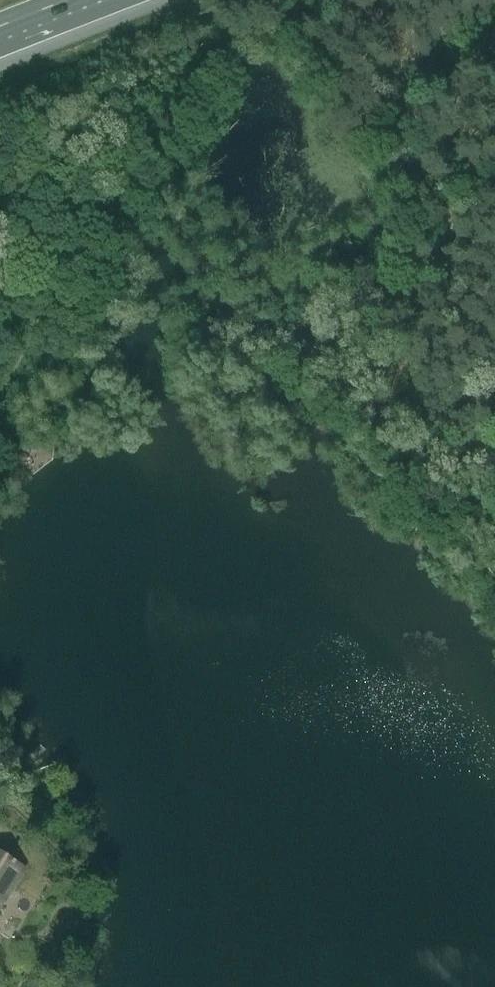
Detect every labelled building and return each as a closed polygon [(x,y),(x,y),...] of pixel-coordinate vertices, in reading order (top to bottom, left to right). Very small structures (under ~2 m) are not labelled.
[(19,868),(0,856),(0,898),(19,868)]
